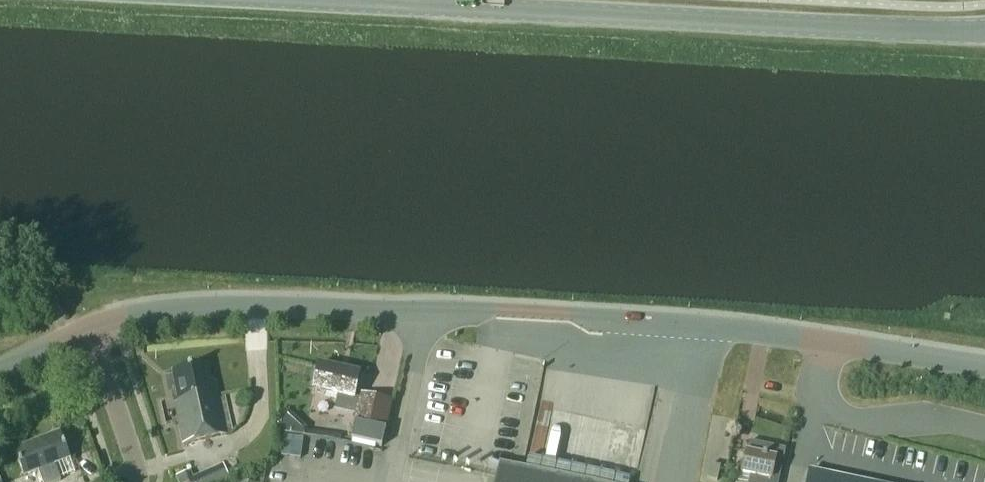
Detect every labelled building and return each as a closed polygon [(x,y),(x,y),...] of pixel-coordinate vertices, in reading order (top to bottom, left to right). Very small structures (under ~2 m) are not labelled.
[(215,379),(209,381),(206,365),(174,371),(178,394),(173,395),(184,444),(227,434),(215,379)] [(383,448),(392,406),(362,399),(362,403),(354,401),(359,374),(318,365),(312,392),(337,397),(335,410),(359,415),(353,442),(383,448)] [(309,434),(311,421),(291,417),(288,429),(309,434)] [(70,459),(60,433),(14,450),(24,477),(39,471),(43,481),(56,481),(61,480),(55,465),(70,459)] [(289,453),(307,454),(308,436),(290,435),(289,453)] [(781,469),(774,468),(778,447),(748,441),(741,475),(749,476),(748,481),(778,481),(781,469)] [(707,476),(718,478),(721,462),(710,460),(707,476)] [(189,470),(175,476),(178,481),(223,481),(230,479),(224,465),(193,479),(189,470)] [(499,466),(496,481),(578,481),(499,466)] [(810,472),(807,481),(858,481),(810,472)]
